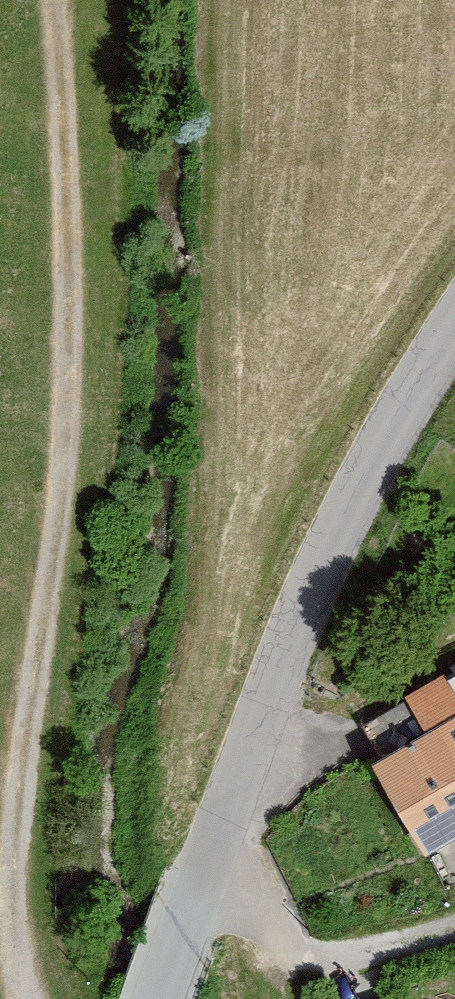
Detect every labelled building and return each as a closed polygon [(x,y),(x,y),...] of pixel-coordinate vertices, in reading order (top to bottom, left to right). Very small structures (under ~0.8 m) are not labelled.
[(374,760),(426,849),(454,833),(454,657),(403,687),(428,729),(374,760)]
